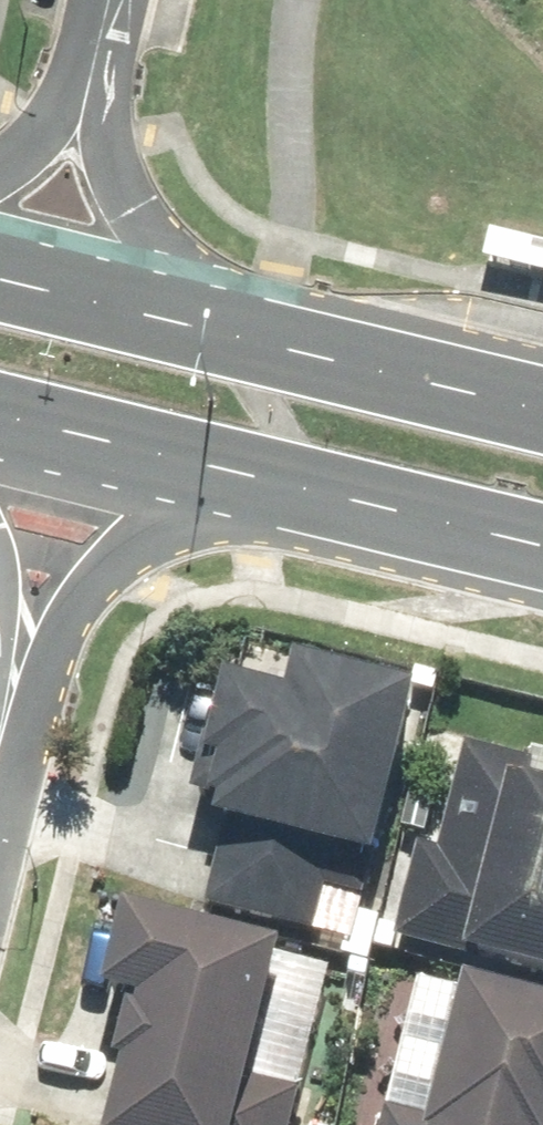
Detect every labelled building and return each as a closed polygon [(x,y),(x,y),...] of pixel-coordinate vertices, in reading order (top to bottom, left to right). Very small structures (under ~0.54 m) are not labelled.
[(244,803),(219,908),(331,935),(342,890),(379,898),(389,857),(403,860),(443,689),(324,661),(316,694),(254,680),(240,742),(230,740),(216,797),(244,803)] [(483,747),(455,851),(436,846),(411,940),(490,961),(492,953),(542,967),(542,763),(483,747)] [(137,1124),(307,1124),(316,1092),(275,1081),(310,946),(155,906),(133,990),(138,991),(129,1024),(152,1031),(145,1059),(153,1061),(137,1124)] [(400,1124),(542,1124),(542,993),(495,981),(458,1123),(404,1109),(400,1124)]
